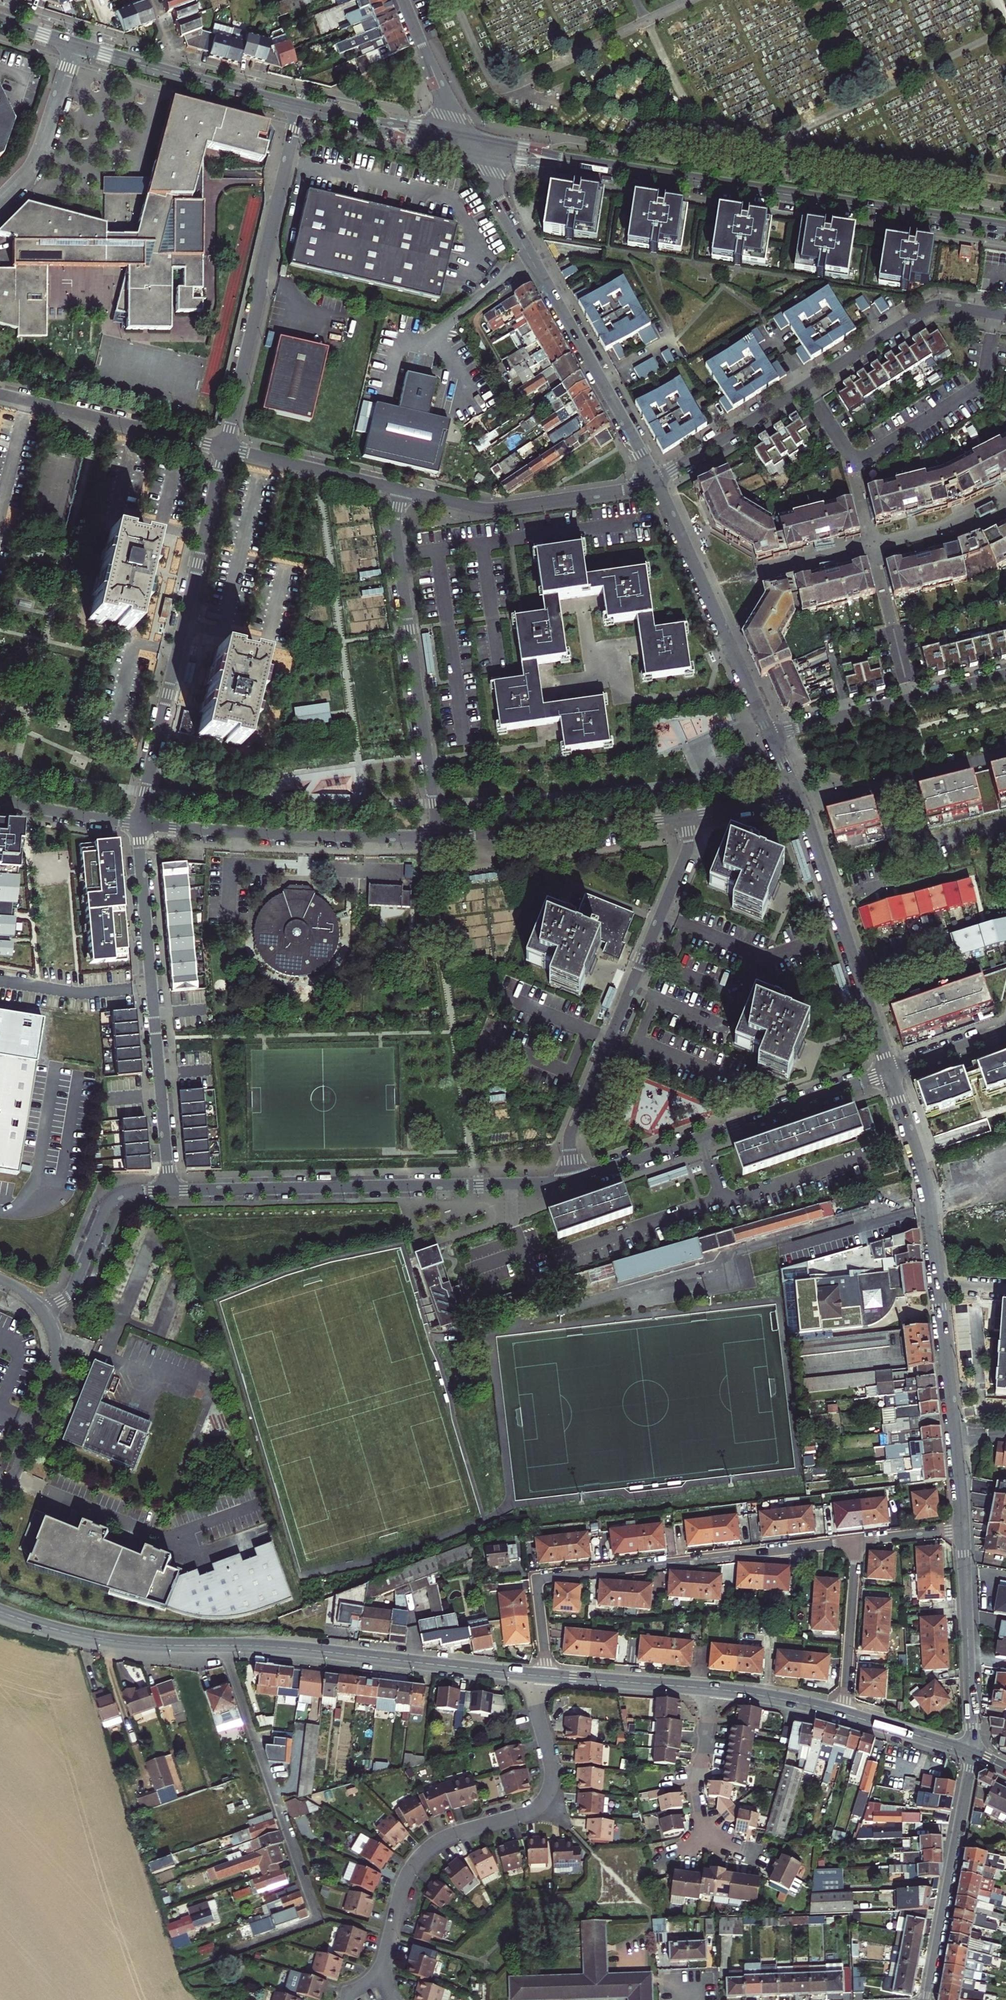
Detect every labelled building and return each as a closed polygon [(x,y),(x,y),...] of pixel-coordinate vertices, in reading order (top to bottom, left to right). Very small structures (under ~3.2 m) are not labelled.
[(48,6),(61,10),(74,5),(74,3),(72,0),(31,0),(48,6)] [(166,8),(168,13),(173,11),(175,17),(177,23),(175,24),(178,31),(181,39),(186,38),(189,47),(211,53),(209,57),(217,59),(232,63),(241,66),(243,58),(247,59),(259,62),(280,68),(287,65),(294,63),(286,45),(274,49),(270,47),(272,43),(249,36),(247,42),(245,42),(248,32),(213,23),(210,34),(203,32),(197,16),(200,15),(196,3),(190,5),(188,0),(163,0),(166,8)] [(308,6),(314,4),(320,1),(324,0),(287,0),(284,1),(277,4),(270,6),(275,19),(282,16),(289,14),(296,11),(302,8),(308,6)] [(332,4),(333,9),(351,2),(356,0),(341,0),(332,4)] [(351,2),(354,11),(345,15),(348,23),(339,26),(340,31),(350,27),(359,23),(391,11),(389,8),(386,0),(356,0),(351,2)] [(145,2),(117,13),(125,34),(131,32),(146,26),(153,24),(145,2)] [(363,34),(395,21),(394,19),(391,11),(359,23),(363,34)] [(398,28),(395,21),(363,34),(354,38),(335,45),(339,55),(359,48),(400,31),(398,28)] [(363,34),(359,23),(350,27),(354,38),(363,34)] [(403,37),(400,31),(359,48),(362,56),(366,55),(404,40),(403,37)] [(366,55),(370,64),(406,49),(408,49),(406,46),(404,40),(366,55)] [(362,56),(355,59),(362,75),(373,71),(370,64),(366,55),(362,56)] [(269,125),(172,98),(150,178),(149,181),(135,236),(113,236),(106,235),(106,225),(28,204),(0,232),(0,236),(16,239),(14,268),(0,269),(0,326),(17,330),(17,337),(48,338),(48,266),(103,267),(129,268),(116,312),(127,315),(127,330),(171,330),(172,271),(185,271),(185,289),(179,289),(178,312),(203,313),(205,154),(206,147),(263,162),(266,153),(271,154),(276,136),(269,125)] [(2,165),(14,130),(0,103),(0,166),(2,165)] [(578,188),(551,184),(543,232),(566,236),(565,239),(566,239),(566,238),(572,239),(572,240),(573,240),(574,237),(596,240),(604,192),(578,188)] [(381,209),(307,192),(289,267),(439,301),(456,226),(381,209)] [(662,200),(635,196),(633,211),(628,245),(650,248),(650,251),(651,251),(651,250),(657,251),(657,252),(658,252),(659,249),(681,252),(688,204),(662,200)] [(746,212),(719,208),(717,224),(711,257),(734,260),(734,263),(735,262),(741,263),(741,264),(742,265),(742,261),(765,264),(772,216),(746,212)] [(830,226),(803,222),(797,269),(819,272),(818,275),(819,275),(819,274),(825,275),(825,276),(826,276),(827,273),(850,277),(854,245),(857,230),(830,226)] [(914,238),(888,234),(886,249),(881,283),(903,286),(903,289),(904,289),(904,288),(910,289),(910,290),(911,290),(913,281),(930,283),(936,243),(918,240),(918,239),(914,238)] [(974,246),(963,245),(961,256),(972,258),(974,246)] [(287,265),(280,264),(278,276),(285,277),(287,265)] [(574,265),(561,272),(565,279),(578,271),(574,265)] [(587,287),(574,295),(606,350),(612,347),(619,359),(626,355),(619,343),(638,332),(641,339),(645,345),(658,338),(624,277),(612,284),(591,296),(587,287)] [(509,311),(536,295),(534,290),(531,285),(500,306),(503,313),(509,311)] [(797,349),(805,362),(827,349),(844,338),(857,330),(839,302),(830,286),(785,314),(783,311),(775,316),(783,328),(791,323),(804,344),(797,349)] [(864,294),(856,299),(863,311),(871,306),(864,294)] [(509,311),(513,319),(541,303),(540,301),(536,295),(509,311)] [(883,296),(876,300),(883,311),(890,307),(883,296)] [(513,332),(515,330),(546,312),(544,309),(541,303),(513,319),(512,320),(515,324),(510,327),(513,332)] [(484,324),(497,317),(493,310),(481,319),(484,324)] [(521,339),(551,321),(550,319),(546,312),(515,330),(521,339)] [(484,324),(489,333),(491,332),(493,330),(502,326),(497,317),(484,324)] [(551,321),(521,339),(526,348),(536,342),(556,330),(554,327),(551,321)] [(721,398),(729,411),(748,399),(764,389),(787,374),(779,360),(771,364),(759,343),(766,339),(758,327),(751,332),(753,335),(707,364),(714,375),(727,395),(721,398)] [(556,330),(536,342),(541,350),(561,339),(559,336),(556,330)] [(842,394),(839,396),(850,414),(865,405),(863,402),(932,358),(934,360),(949,351),(938,334),(933,336),(929,338),(926,332),(912,341),(916,347),(913,349),(909,352),(905,346),(898,350),(902,356),(899,358),(895,360),(891,354),(884,359),(888,365),(885,367),(882,369),(878,363),(871,368),(875,374),(871,376),(868,378),(864,372),(857,376),(861,382),(857,385),(854,387),(850,381),(843,385),(847,391),(842,394)] [(281,337),(264,410),(312,421),(330,348),(281,337)] [(480,337),(472,341),(478,353),(486,348),(480,337)] [(561,339),(541,350),(532,355),(537,364),(538,363),(565,348),(564,345),(561,339)] [(491,357),(486,348),(478,353),(483,362),(491,357)] [(565,348),(538,363),(544,374),(553,369),(571,357),(569,355),(565,348)] [(668,349),(662,353),(669,366),(676,362),(668,349)] [(509,358),(514,366),(528,358),(523,350),(509,358)] [(532,355),(528,358),(532,365),(527,367),(528,369),(537,364),(532,355)] [(496,366),(491,357),(483,362),(488,371),(496,366)] [(577,369),(571,357),(553,369),(556,374),(562,386),(580,374),(577,369)] [(653,357),(634,368),(641,381),(661,370),(653,357)] [(528,358),(514,366),(519,375),(528,369),(527,367),(532,365),(528,358)] [(525,387),(517,392),(524,402),(549,386),(545,381),(556,374),(553,369),(544,374),(534,381),(525,387)] [(525,387),(534,381),(528,369),(519,375),(525,387)] [(583,380),(580,374),(562,386),(539,401),(544,411),(585,383),(583,380)] [(708,424),(681,374),(675,378),(635,404),(642,416),(655,439),(663,453),(695,433),(708,424)] [(435,382),(406,375),(398,411),(376,405),(364,458),(436,475),(449,423),(427,417),(435,382)] [(497,389),(506,383),(501,375),(493,380),(497,389)] [(497,389),(504,401),(512,395),(506,383),(497,389)] [(544,422),(590,392),(588,389),(585,383),(544,411),(533,418),(538,426),(544,422)] [(590,392),(544,422),(550,431),(577,413),(595,401),(593,399),(590,392)] [(595,401),(577,413),(578,415),(579,418),(597,406),(596,404),(595,401)] [(574,437),(604,417),(602,415),(597,406),(579,418),(549,438),(556,449),(563,444),(574,437)] [(814,444),(796,416),(789,420),(793,426),(789,429),(785,431),(781,425),(774,429),(778,436),(775,438),(770,441),(766,434),(759,439),(763,446),(758,449),(755,451),(767,470),(773,466),(775,469),(784,463),(782,460),(788,456),(790,459),(799,454),(797,450),(803,446),(806,449),(814,444)] [(593,437),(605,429),(609,427),(608,425),(604,417),(574,437),(577,442),(579,447),(585,443),(593,437)] [(612,440),(605,429),(593,437),(600,448),(612,440)] [(473,445),(479,454),(486,449),(484,446),(493,441),(489,434),(473,445)] [(572,445),(577,442),(574,437),(563,444),(567,449),(572,445)] [(867,490),(875,523),(911,513),(941,506),(956,500),(968,496),(1005,476),(1005,439),(978,451),(979,454),(953,467),(918,477),(917,475),(892,481),(893,484),(867,490)] [(569,453),(567,449),(563,444),(556,449),(555,450),(554,450),(560,460),(569,453)] [(547,455),(540,459),(547,469),(560,460),(554,450),(547,455)] [(523,462),(517,453),(504,461),(510,470),(523,462)] [(534,477),(547,469),(540,459),(534,463),(527,468),(534,477)] [(510,470),(504,461),(490,470),(493,476),(501,470),(504,474),(510,470)] [(527,468),(514,476),(521,486),(534,477),(527,468)] [(746,513),(728,472),(720,476),(705,482),(697,486),(703,497),(714,521),(717,528),(755,551),(757,559),(768,557),(772,556),(773,560),(780,558),(779,554),(777,546),(771,522),(746,513)] [(703,478),(705,482),(720,476),(718,472),(703,478)] [(507,495),(521,486),(514,476),(507,481),(500,486),(507,495)] [(793,516),(779,520),(785,544),(787,552),(822,543),(859,534),(851,502),(823,509),(822,506),(793,514),(793,516)] [(990,505),(975,513),(978,520),(993,512),(990,505)] [(885,565),(893,597),(920,590),(921,593),(952,585),(951,583),(965,579),(960,557),(965,555),(967,559),(980,554),(980,549),(985,547),(996,568),(1005,563),(1005,526),(999,529),(981,539),(965,544),(953,548),(913,558),(885,565)] [(108,534),(95,590),(92,589),(90,599),(92,599),(87,620),(103,623),(104,620),(116,623),(115,626),(131,630),(136,609),(140,610),(142,601),(138,600),(144,574),(145,570),(146,565),(152,543),(135,540),(135,543),(122,540),(123,537),(108,534)] [(779,554),(787,552),(785,544),(777,546),(779,554)] [(560,600),(605,593),(609,622),(639,618),(647,678),(692,671),(686,626),(657,631),(648,571),(588,579),(583,549),(537,557),(545,611),(546,617),(523,620),(517,621),(526,681),(496,685),(503,731),(562,722),(564,732),(567,751),(612,745),(605,699),(546,708),(540,665),(569,660),(560,600)] [(831,572),(794,581),(796,589),(802,610),(823,600),(828,609),(847,605),(846,602),(875,595),(866,563),(831,572)] [(743,636),(744,639),(794,614),(788,591),(786,583),(785,579),(778,581),(779,586),(774,587),(764,589),(766,598),(748,628),(743,636)] [(794,581),(786,583),(788,591),(796,589),(794,581)] [(817,612),(828,609),(823,600),(802,610),(803,613),(816,610),(817,612)] [(776,693),(777,695),(813,678),(812,675),(809,668),(807,664),(809,663),(807,660),(798,665),(796,661),(791,663),(780,639),(794,615),(794,614),(744,639),(752,656),(765,684),(770,696),(776,693)] [(819,617),(811,619),(815,641),(823,639),(819,617)] [(926,672),(933,670),(935,669),(936,676),(944,674),(943,667),(949,666),(951,665),(952,672),(960,670),(958,663),(964,662),(967,661),(968,668),(976,666),(974,659),(981,657),(983,657),(984,664),(992,662),(990,655),(996,654),(999,653),(1000,660),(1005,658),(1005,632),(938,649),(937,646),(920,651),(926,672)] [(240,746),(253,691),(256,692),(259,683),(255,682),(259,667),(261,659),(245,656),(244,659),(232,657),(233,653),(218,650),(213,672),(211,671),(208,681),(210,682),(203,711),(203,714),(185,710),(180,732),(193,735),(194,732),(198,733),(198,736),(213,739),(214,736),(218,737),(226,739),(226,742),(240,746)] [(851,664),(841,667),(849,698),(858,696),(856,688),(860,687),(870,685),(874,684),(876,691),(885,689),(877,658),(866,660),(868,665),(853,668),(851,664)] [(815,678),(813,678),(777,695),(780,702),(781,705),(811,691),(808,684),(816,681),(815,678)] [(811,691),(781,705),(783,709),(784,711),(789,713),(822,698),(819,691),(820,690),(819,687),(811,691)] [(328,701),(292,707),(295,727),(331,721),(328,701)] [(918,789),(928,830),(1005,810),(1005,767),(954,780),(918,789)] [(851,806),(826,812),(839,852),(883,841),(873,800),(851,806)] [(917,806),(908,808),(915,833),(924,831),(917,806)] [(895,812),(881,815),(887,840),(901,836),(895,812)] [(0,827),(0,961),(12,962),(13,940),(15,915),(20,830),(15,829),(0,827)] [(756,845),(727,833),(706,883),(736,896),(731,907),(761,919),(766,906),(765,905),(769,898),(773,899),(776,890),(780,882),(775,881),(781,867),(782,867),(783,865),(753,853),(756,845)] [(117,845),(79,849),(81,872),(87,935),(90,966),(127,963),(122,911),(117,845)] [(208,863),(199,862),(199,864),(199,870),(207,871),(208,863)] [(185,863),(161,865),(172,995),(197,992),(185,863)] [(972,881),(858,910),(865,932),(978,903),(972,881)] [(370,906),(412,909),(413,893),(405,893),(405,888),(371,886),(370,906)] [(342,945),(343,936),(342,932),(341,924),(338,916),(333,909),(327,903),(322,899),(316,896),(316,893),(315,893),(286,892),(285,892),(285,895),(279,898),(272,902),(266,908),(262,915),(258,923),(257,931),(257,940),(258,948),(261,956),(266,963),(272,969),(279,973),(287,977),(294,978),(303,979),(310,978),(316,976),(323,972),(330,966),(335,960),(339,953),(342,945)] [(574,901),(570,912),(568,917),(557,913),(545,909),(539,925),(525,964),(554,975),(550,987),(577,998),(584,980),(594,954),(600,939),(608,942),(604,953),(619,959),(626,944),(622,942),(624,936),(629,924),(574,901)] [(950,937),(957,959),(1005,944),(1005,920),(950,937)] [(905,1052),(997,1022),(1005,985),(1005,974),(891,1012),(905,1052)] [(784,1003),(755,992),(734,1043),(763,1055),(757,1067),(787,1079),(792,1065),(791,1065),(794,1057),(799,1059),(801,1053),(806,1042),(802,1040),(808,1024),(809,1025),(810,1023),(781,1011),(784,1003)] [(135,1013),(111,1015),(117,1079),(142,1077),(135,1013)] [(19,1178),(37,1067),(44,1021),(0,1014),(0,1175),(19,1178)] [(917,1089),(926,1117),(972,1101),(967,1087),(981,1082),(986,1096),(1005,1089),(1005,1059),(971,1071),(917,1089)] [(205,1094),(181,1096),(187,1173),(212,1172),(205,1094)] [(766,1141),(734,1152),(743,1176),(863,1134),(856,1114),(854,1109),(832,1117),(798,1129),(766,1141)] [(856,1114),(863,1134),(875,1129),(868,1110),(856,1114)] [(145,1121),(121,1123),(126,1174),(150,1175),(145,1121)] [(885,1176),(898,1172),(896,1164),(882,1168),(885,1176)] [(686,1167),(647,1179),(650,1191),(690,1178),(686,1167)] [(553,1216),(548,1218),(558,1243),(632,1216),(624,1191),(617,1193),(591,1203),(553,1216)] [(612,1266),(616,1281),(617,1284),(703,1259),(701,1254),(834,1215),(832,1210),(830,1203),(612,1266)] [(918,1232),(870,1246),(875,1261),(885,1260),(909,1256),(908,1250),(920,1248),(919,1241),(918,1232)] [(834,1340),(833,1331),(866,1327),(872,1326),(877,1324),(880,1322),(885,1319),(888,1315),(891,1311),(894,1305),(897,1298),(896,1291),(898,1290),(899,1300),(926,1297),(925,1291),(924,1282),(923,1277),(922,1267),(921,1256),(920,1248),(908,1250),(909,1256),(885,1260),(886,1271),(890,1271),(891,1272),(831,1279),(831,1275),(812,1277),(812,1281),(797,1283),(788,1284),(794,1344),(834,1340)] [(415,1257),(440,1330),(462,1323),(456,1306),(463,1303),(459,1288),(451,1291),(449,1284),(442,1287),(436,1269),(442,1267),(436,1249),(426,1253),(415,1257)] [(995,1392),(1005,1393),(1005,1304),(1001,1304),(1000,1319),(995,1319),(994,1331),(1000,1332),(999,1347),(992,1347),(992,1352),(992,1357),(998,1358),(997,1374),(990,1373),(990,1379),(990,1385),(996,1385),(995,1392)] [(929,1329),(903,1332),(908,1370),(911,1370),(934,1367),(932,1351),(929,1329)] [(793,1344),(795,1359),(889,1348),(888,1333),(834,1340),(794,1344),(793,1344)] [(110,1371),(90,1363),(60,1442),(131,1469),(130,1471),(168,1485),(181,1450),(144,1436),(92,1416),(97,1405),(110,1371)] [(934,1367),(911,1370),(913,1383),(935,1380),(935,1375),(934,1367)] [(876,1374),(877,1387),(867,1388),(869,1400),(885,1398),(895,1397),(894,1385),(909,1383),(908,1373),(893,1375),(892,1372),(876,1374)] [(877,1387),(876,1374),(797,1383),(799,1396),(867,1388),(877,1387)] [(116,1404),(124,1382),(116,1379),(108,1401),(116,1404)] [(935,1380),(913,1383),(911,1383),(912,1391),(900,1393),(900,1396),(937,1392),(936,1388),(935,1380)] [(887,1410),(896,1409),(938,1404),(937,1399),(937,1392),(900,1396),(895,1397),(885,1398),(887,1410)] [(939,1415),(938,1404),(896,1409),(898,1420),(883,1422),(885,1435),(889,1435),(917,1432),(941,1429),(939,1415)] [(882,1410),(883,1422),(898,1420),(896,1409),(887,1410),(882,1410)] [(891,1448),(912,1445),(942,1442),(942,1439),(941,1429),(917,1432),(889,1435),(891,1448)] [(942,1442),(912,1445),(886,1448),(887,1463),(891,1463),(894,1463),(944,1457),(943,1453),(942,1442)] [(995,1466),(1005,1468),(1005,1444),(1005,1445),(998,1444),(995,1466)] [(912,1474),(915,1473),(945,1470),(945,1466),(944,1457),(894,1463),(891,1463),(893,1476),(912,1474)] [(945,1470),(915,1473),(912,1474),(914,1485),(946,1481),(946,1476),(945,1470)] [(994,1497),(1005,1499),(1005,1485),(997,1483),(994,1497)] [(936,1492),(912,1495),(914,1521),(939,1517),(936,1492)] [(992,1511),(1005,1514),(1005,1499),(994,1497),(992,1511)] [(886,1499),(860,1502),(863,1526),(889,1523),(886,1499)] [(837,1529),(863,1526),(860,1502),(835,1505),(837,1529)] [(810,1508),(785,1511),(788,1536),(813,1533),(810,1508)] [(788,1536),(785,1511),(760,1514),(762,1538),(788,1536)] [(1005,1529),(1005,1514),(992,1511),(989,1526),(1005,1529)] [(84,1533),(38,1516),(23,1554),(38,1560),(32,1575),(171,1612),(171,1609),(177,1611),(193,1614),(215,1616),(228,1616),(248,1613),(272,1607),(295,1598),(276,1546),(258,1552),(261,1560),(247,1565),(244,1557),(216,1568),(219,1575),(204,1580),(201,1573),(183,1580),(186,1572),(173,1567),(175,1562),(149,1553),(148,1557),(110,1543),(112,1538),(86,1528),(84,1533)] [(736,1517),(711,1520),(714,1544),(739,1541),(736,1517)] [(711,1520),(685,1523),(688,1547),(714,1544),(711,1520)] [(661,1526),(636,1528),(639,1553),(664,1550),(661,1526)] [(986,1539),(1005,1542),(1005,1529),(989,1526),(986,1539)] [(639,1553),(636,1528),(610,1532),(613,1556),(639,1553)] [(587,1534),(561,1537),(564,1562),(590,1559),(587,1534)] [(561,1537),(536,1540),(538,1565),(564,1562),(561,1537)] [(984,1553),(1005,1556),(1005,1542),(986,1539),(984,1553)] [(430,1586),(437,1585),(441,1584),(439,1573),(466,1562),(469,1576),(478,1574),(472,1544),(421,1563),(430,1586)] [(516,1546),(485,1550),(487,1567),(508,1564),(508,1561),(517,1560),(516,1546)] [(917,1550),(918,1575),(942,1574),(941,1548),(917,1550)] [(895,1555),(870,1553),(868,1579),(893,1581),(895,1555)] [(396,1572),(368,1583),(365,1598),(371,1599),(379,1597),(395,1591),(395,1611),(393,1611),(392,1613),(390,1635),(389,1643),(406,1645),(408,1628),(406,1628),(408,1613),(406,1612),(404,1596),(424,1589),(426,1588),(430,1586),(421,1563),(396,1572)] [(763,1566),(738,1564),(737,1589),(762,1591),(763,1566)] [(763,1566),(762,1591),(788,1593),(790,1568),(763,1566)] [(693,1599),(695,1574),(670,1572),(668,1597),(693,1599)] [(471,1586),(480,1584),(478,1574),(469,1576),(471,1586)] [(721,1576),(695,1574),(693,1599),(719,1601),(721,1576)] [(944,1599),(942,1574),(918,1575),(920,1600),(944,1599)] [(815,1579),(813,1605),(838,1607),(839,1581),(815,1579)] [(623,1608),(625,1583),(600,1581),(598,1606),(623,1608)] [(360,1630),(363,1609),(365,1598),(368,1583),(331,1598),(331,1609),(326,1609),(324,1623),(341,1625),(340,1627),(360,1630)] [(496,1583),(483,1585),(484,1593),(497,1591),(496,1583)] [(651,1586),(625,1583),(623,1608),(649,1610),(651,1586)] [(430,1586),(426,1588),(433,1622),(444,1619),(437,1585),(430,1586)] [(580,1587),(555,1585),(553,1610),(578,1613),(580,1587)] [(999,1589),(994,1615),(1005,1617),(1005,1590),(999,1589)] [(499,1595),(501,1621),(526,1618),(524,1592),(499,1595)] [(889,1628),(891,1602),(866,1600),(864,1626),(889,1628)] [(836,1632),(838,1607),(813,1605),(812,1631),(836,1632)] [(390,1635),(392,1613),(363,1609),(360,1630),(360,1631),(390,1635)] [(444,1619),(433,1622),(418,1625),(423,1648),(439,1644),(441,1650),(471,1643),(472,1643),(468,1623),(458,1625),(456,1617),(444,1619)] [(529,1643),(526,1618),(501,1621),(504,1646),(529,1643)] [(921,1619),(922,1645),(946,1644),(945,1618),(921,1619)] [(487,1619),(468,1623),(472,1643),(471,1643),(473,1653),(494,1649),(488,1622),(487,1619)] [(889,1628),(864,1626),(862,1651),(887,1653),(889,1628)] [(589,1658),(591,1633),(566,1630),(564,1655),(589,1658)] [(591,1633),(589,1658),(615,1660),(617,1636),(591,1633)] [(641,1638),(639,1662),(664,1665),(666,1640),(641,1638)] [(692,1644),(666,1640),(664,1665),(689,1668),(692,1644)] [(1000,1669),(1005,1670),(1005,1641),(999,1640),(996,1658),(1002,1659),(1000,1669)] [(948,1669),(946,1644),(922,1645),(924,1670),(948,1669)] [(735,1672),(737,1648),(712,1645),(709,1670),(735,1672)] [(763,1650),(737,1648),(735,1672),(761,1675),(763,1650)] [(801,1679),(803,1654),(778,1652),(776,1676),(801,1679)] [(829,1657),(803,1654),(801,1679),(827,1682),(829,1657)] [(259,1686),(277,1689),(279,1669),(273,1668),(273,1667),(268,1666),(267,1667),(256,1666),(256,1670),(255,1677),(260,1678),(259,1686)] [(298,1696),(301,1671),(279,1669),(277,1689),(276,1696),(290,1698),(291,1695),(298,1696)] [(994,1693),(1005,1695),(1005,1670),(1000,1669),(998,1669),(994,1693)] [(322,1698),(325,1675),(311,1674),(311,1672),(307,1672),(302,1671),(299,1697),(312,1698),(312,1696),(322,1698)] [(885,1673),(861,1671),(859,1697),(884,1699),(885,1673)] [(337,1695),(339,1677),(325,1675),(322,1698),(321,1704),(333,1705),(332,1709),(335,1709),(337,1695)] [(337,1695),(356,1697),(359,1680),(353,1679),(339,1677),(337,1695)] [(374,1681),(359,1680),(356,1697),(356,1703),(376,1706),(376,1703),(378,1682),(379,1680),(374,1680),(374,1681)] [(172,1682),(150,1689),(157,1708),(157,1709),(171,1705),(174,1715),(174,1717),(177,1727),(188,1724),(181,1701),(178,1702),(172,1682)] [(394,1684),(378,1682),(376,1703),(376,1706),(375,1710),(396,1712),(396,1711),(396,1706),(399,1684),(394,1683),(394,1684)] [(934,1682),(914,1698),(929,1717),(949,1701),(934,1682)] [(228,1683),(203,1691),(204,1695),(229,1686),(228,1683)] [(412,1686),(399,1684),(396,1706),(396,1711),(403,1712),(402,1721),(405,1722),(404,1727),(407,1728),(410,1707),(412,1686)] [(204,1695),(216,1727),(241,1718),(231,1690),(229,1686),(204,1695)] [(426,1687),(412,1686),(410,1707),(423,1709),(426,1687)] [(122,1693),(130,1717),(157,1708),(150,1689),(135,1693),(134,1689),(127,1692),(122,1693)] [(458,1693),(459,1691),(438,1689),(436,1708),(456,1711),(456,1715),(455,1715),(454,1721),(455,1721),(454,1730),(461,1731),(463,1712),(465,1694),(458,1693)] [(92,1695),(94,1703),(105,1699),(102,1692),(92,1695)] [(465,1694),(463,1712),(507,1717),(503,1696),(472,1693),(472,1695),(465,1694)] [(994,1693),(991,1706),(1005,1709),(1005,1695),(994,1693)] [(122,1724),(112,1697),(105,1699),(94,1703),(104,1730),(122,1724)] [(311,1705),(312,1698),(299,1697),(298,1703),(311,1705)] [(681,1702),(657,1700),(655,1722),(657,1722),(679,1723),(680,1716),(677,1716),(677,1709),(681,1710),(681,1704),(681,1702)] [(737,1710),(736,1715),(739,1715),(738,1722),(735,1721),(734,1729),(754,1731),(758,1732),(761,1711),(741,1708),(737,1707),(737,1710)] [(570,1718),(591,1720),(591,1712),(571,1710),(570,1718)] [(274,1725),(271,1715),(257,1719),(260,1729),(274,1725)] [(216,1727),(217,1730),(236,1723),(240,1722),(241,1721),(241,1718),(216,1727)] [(589,1739),(591,1720),(570,1718),(564,1718),(564,1725),(566,1726),(565,1737),(589,1739)] [(990,1728),(993,1729),(1002,1730),(1004,1721),(989,1719),(990,1728)] [(809,1754),(804,1771),(814,1774),(818,1759),(820,1753),(826,1725),(814,1721),(813,1728),(809,1754)] [(1004,1721),(1002,1730),(993,1729),(991,1735),(1001,1737),(999,1748),(1005,1750),(1005,1722),(1004,1721)] [(245,1734),(240,1722),(236,1723),(240,1736),(245,1734)] [(657,1722),(656,1736),(681,1738),(682,1723),(679,1723),(657,1722)] [(792,1729),(790,1741),(784,1769),(778,1790),(777,1793),(765,1838),(782,1843),(799,1788),(801,1782),(804,1771),(809,1754),(813,1728),(794,1724),(792,1729)] [(311,1794),(319,1726),(306,1725),(298,1798),(301,1797),(311,1794)] [(838,1728),(826,1725),(820,1753),(818,1759),(828,1761),(830,1756),(838,1728)] [(790,1741),(792,1729),(784,1727),(781,1739),(790,1741)] [(732,1728),(730,1742),(752,1746),(754,1731),(734,1729),(732,1728)] [(838,1728),(830,1756),(828,1761),(823,1780),(822,1781),(828,1783),(834,1763),(840,1765),(842,1758),(850,1732),(838,1728)] [(272,1739),(293,1741),(294,1733),(273,1731),(272,1739)] [(854,1762),(862,1735),(850,1732),(842,1758),(854,1762)] [(874,1739),(862,1735),(854,1762),(850,1777),(855,1779),(863,1755),(869,1757),(874,1739)] [(656,1736),(655,1750),(679,1752),(681,1738),(656,1736)] [(752,1746),(730,1742),(727,1756),(750,1760),(752,1746)] [(602,1746),(579,1744),(578,1755),(575,1754),(575,1764),(601,1766),(602,1746)] [(267,1745),(266,1753),(269,1762),(288,1764),(289,1747),(267,1745)] [(495,1752),(501,1771),(524,1765),(521,1753),(523,1752),(521,1745),(495,1752)] [(679,1752),(655,1750),(654,1764),(671,1766),(675,1766),(676,1759),(679,1759),(679,1752)] [(413,1756),(404,1755),(403,1767),(410,1768),(424,1764),(424,1759),(413,1757),(413,1756)] [(750,1760),(727,1756),(725,1771),(748,1774),(750,1760)] [(163,1758),(146,1764),(156,1792),(137,1798),(142,1813),(177,1801),(163,1758)] [(388,1764),(375,1762),(374,1776),(387,1773),(388,1764)] [(877,1765),(867,1762),(851,1816),(860,1819),(877,1765)] [(603,1771),(577,1769),(576,1778),(580,1779),(579,1789),(601,1791),(603,1771)] [(526,1770),(501,1777),(506,1796),(529,1789),(527,1778),(528,1777),(526,1770)] [(723,1784),(732,1786),(746,1788),(748,1774),(725,1771),(723,1784)] [(983,1807),(984,1805),(994,1785),(997,1778),(986,1773),(978,1776),(974,1800),(974,1803),(983,1807)] [(472,1777),(441,1785),(450,1807),(451,1809),(467,1805),(467,1803),(478,1800),(473,1779),(472,1777)] [(906,1777),(903,1791),(926,1795),(952,1799),(955,1784),(935,1780),(923,1778),(922,1783),(915,1782),(916,1779),(906,1777)] [(721,1816),(734,1807),(729,1801),(732,1786),(723,1784),(708,1782),(707,1789),(710,1790),(709,1797),(718,1799),(716,1810),(721,1816)] [(422,1794),(423,1795),(429,1808),(433,1817),(440,1814),(439,1811),(450,1807),(441,1785),(422,1794)] [(984,1813),(1005,1824),(1005,1791),(994,1785),(984,1805),(986,1806),(984,1813)] [(665,1797),(664,1790),(648,1793),(649,1798),(649,1801),(659,1799),(662,1813),(673,1811),(682,1809),(681,1802),(684,1802),(683,1794),(665,1797)] [(603,1796),(577,1794),(577,1803),(580,1804),(579,1814),(602,1816),(603,1796)] [(429,1808),(423,1795),(420,1796),(426,1809),(429,1808)] [(950,1812),(952,1799),(926,1795),(923,1809),(924,1809),(929,1810),(936,1810),(950,1812)] [(398,1807),(398,1808),(406,1821),(410,1828),(421,1821),(422,1823),(428,1820),(415,1797),(398,1807)] [(285,1802),(291,1820),(308,1814),(305,1804),(295,1799),(285,1802)] [(880,1805),(868,1804),(862,1822),(894,1823),(901,1823),(919,1824),(920,1814),(905,1813),(880,1812),(880,1805)] [(885,1809),(885,1805),(880,1805),(880,1812),(905,1813),(905,1810),(885,1809)] [(737,1824),(735,1833),(748,1835),(749,1829),(755,1830),(758,1815),(738,1812),(734,1807),(721,1816),(726,1822),(737,1824)] [(406,1821),(398,1808),(395,1810),(403,1823),(406,1821)] [(675,1818),(673,1811),(662,1813),(658,1813),(659,1821),(660,1820),(663,1835),(684,1831),(682,1825),(685,1824),(684,1816),(675,1818)] [(248,1822),(250,1828),(273,1820),(271,1813),(248,1822)] [(384,1836),(388,1841),(393,1846),(401,1838),(403,1839),(409,1834),(391,1815),(376,1829),(384,1836)] [(978,1816),(972,1815),(969,1825),(981,1828),(984,1816),(978,1815),(978,1816)] [(250,1828),(231,1835),(232,1839),(238,1837),(240,1843),(278,1830),(274,1820),(273,1820),(250,1828)] [(613,1822),(588,1820),(587,1829),(590,1829),(589,1839),(612,1841),(613,1822)] [(894,1828),(860,1829),(856,1840),(901,1839),(901,1823),(894,1823),(894,1828)] [(232,1839),(231,1835),(228,1836),(229,1840),(232,1848),(243,1844),(279,1832),(278,1830),(240,1843),(238,1837),(232,1839)] [(845,1835),(833,1831),(830,1841),(844,1841),(845,1835)] [(243,1844),(247,1856),(276,1845),(282,1843),(279,1832),(243,1844)] [(819,1837),(807,1833),(805,1842),(816,1842),(817,1842),(819,1837)] [(393,1853),(363,1835),(353,1851),(360,1855),(359,1857),(380,1869),(386,1858),(388,1859),(393,1853)] [(534,1838),(527,1838),(528,1865),(547,1864),(546,1840),(534,1841),(534,1838)] [(893,1854),(903,1854),(941,1853),(941,1838),(911,1838),(911,1848),(893,1849),(893,1854)] [(560,1841),(552,1841),(553,1874),(568,1874),(572,1871),(572,1867),(580,1867),(580,1849),(573,1849),(572,1843),(560,1843),(560,1841)] [(497,1849),(503,1872),(523,1867),(516,1842),(509,1844),(509,1846),(497,1849)] [(276,1845),(247,1856),(242,1858),(235,1860),(222,1865),(206,1871),(209,1879),(217,1877),(217,1879),(259,1864),(263,1876),(279,1871),(276,1864),(282,1861),(276,1845)] [(475,1853),(469,1856),(483,1885),(498,1878),(495,1871),(497,1870),(487,1849),(476,1854),(475,1853)] [(965,1850),(963,1863),(1002,1872),(1004,1866),(997,1864),(999,1856),(965,1850)] [(903,1854),(903,1867),(942,1866),(941,1853),(903,1854)] [(235,1860),(233,1855),(220,1859),(222,1865),(235,1860)] [(168,1857),(150,1864),(153,1873),(172,1866),(168,1857)] [(776,1861),(773,1868),(776,1870),(795,1879),(801,1866),(782,1857),(779,1863),(776,1861)] [(452,1865),(443,1872),(458,1891),(474,1878),(458,1858),(451,1863),(452,1865)] [(381,1875),(349,1862),(343,1880),(350,1882),(350,1884),(372,1893),(377,1882),(378,1882),(381,1875)] [(963,1863),(961,1874),(999,1884),(1002,1872),(963,1863)] [(909,1873),(909,1879),(934,1878),(940,1878),(942,1866),(903,1867),(889,1867),(889,1874),(904,1873),(909,1873)] [(255,1891),(285,1879),(282,1869),(279,1871),(263,1876),(249,1881),(252,1889),(249,1890),(248,1889),(233,1894),(235,1902),(257,1894),(255,1891)] [(703,1871),(702,1876),(700,1895),(714,1897),(718,1870),(710,1869),(710,1872),(703,1871)] [(843,1893),(843,1869),(813,1870),(812,1887),(811,1894),(843,1893)] [(725,1871),(718,1870),(714,1897),(728,1899),(732,1875),(724,1874),(725,1871)] [(795,1879),(776,1870),(770,1883),(796,1895),(802,1882),(795,1879)] [(322,1872),(315,1873),(316,1880),(323,1880),(322,1872)] [(685,1898),(688,1874),(674,1872),(670,1904),(684,1906),(685,1898)] [(702,1876),(688,1874),(685,1898),(699,1900),(700,1895),(702,1876)] [(999,1884),(961,1874),(959,1886),(999,1895),(1002,1885),(999,1884)] [(742,1901),(746,1877),(732,1875),(728,1899),(742,1901)] [(756,1903),(760,1880),(746,1877),(742,1901),(756,1903)] [(431,1886),(423,1896),(442,1911),(454,1894),(434,1878),(429,1884),(431,1886)] [(934,1878),(931,1890),(932,1890),(938,1890),(940,1878),(934,1878)] [(287,1883),(285,1879),(255,1891),(257,1894),(287,1883)] [(275,1894),(277,1901),(299,1893),(297,1885),(284,1889),(285,1890),(275,1894)] [(999,1895),(959,1886),(958,1889),(957,1898),(993,1906),(1000,1908),(1003,1896),(999,1895)] [(897,1912),(900,1912),(913,1911),(928,1911),(932,1890),(931,1890),(896,1891),(897,1912)] [(373,1898),(350,1891),(345,1911),(369,1918),(371,1910),(370,1909),(373,1898)] [(299,1893),(277,1901),(266,1905),(269,1914),(260,1917),(260,1916),(249,1920),(250,1924),(303,1904),(299,1893)] [(843,1893),(811,1894),(810,1914),(850,1913),(852,1913),(851,1893),(843,1893)] [(714,1897),(713,1903),(727,1906),(728,1899),(714,1897)] [(993,1906),(957,1898),(954,1910),(986,1917),(999,1920),(1003,1921),(1004,1916),(992,1913),(993,1906)] [(213,1901),(207,1903),(210,1911),(215,1909),(216,1908),(213,1901)] [(186,1933),(194,1930),(194,1929),(214,1922),(214,1923),(219,1922),(215,1909),(210,1911),(207,1903),(187,1910),(189,1917),(184,1919),(185,1922),(182,1923),(181,1921),(167,1927),(171,1939),(186,1933)] [(275,1929),(308,1917),(303,1904),(250,1924),(246,1925),(239,1928),(243,1938),(274,1927),(275,1929)] [(986,1917),(954,1910),(952,1922),(983,1929),(990,1931),(996,1932),(997,1926),(985,1923),(986,1917)] [(913,1911),(900,1912),(896,1932),(898,1933),(923,1937),(928,1911),(913,1911)] [(418,1924),(413,1938),(429,1943),(431,1936),(440,1939),(446,1919),(423,1913),(419,1924),(418,1924)] [(742,1917),(742,1919),(743,1932),(751,1932),(751,1925),(759,1925),(759,1919),(759,1916),(742,1917)] [(848,1916),(823,1917),(824,1924),(848,1924),(848,1916)] [(791,1918),(791,1925),(807,1925),(807,1917),(791,1918)] [(820,1917),(807,1917),(807,1925),(820,1924),(824,1924),(823,1917),(820,1917)] [(719,1918),(719,1936),(743,1936),(743,1932),(742,1919),(719,1918)] [(775,1918),(759,1919),(759,1925),(759,1926),(775,1926),(775,1918)] [(775,1918),(775,1926),(791,1925),(791,1918),(775,1918)] [(652,1920),(653,1933),(666,1933),(666,1920),(662,1920),(652,1920)] [(714,1920),(705,1920),(705,1936),(714,1936),(714,1920)] [(638,1975),(607,1976),(605,1922),(582,1923),(583,1977),(509,1979),(510,1999),(578,1999),(628,1998),(628,1999),(651,1999),(651,1987),(638,1988),(638,1975)] [(983,1929),(952,1922),(950,1935),(982,1942),(983,1939),(981,1939),(983,1929)] [(366,1933),(341,1925),(333,1952),(356,1959),(360,1947),(362,1947),(366,1933)] [(859,1930),(851,1929),(851,1940),(857,1941),(859,1930)] [(983,1939),(982,1942),(987,1944),(990,1931),(983,1929),(981,1939),(983,1939)] [(171,1939),(175,1951),(190,1945),(186,1933),(171,1939)] [(923,1937),(898,1933),(895,1947),(920,1952),(923,1937)] [(982,1942),(950,1935),(948,1944),(948,1947),(989,1957),(992,1948),(992,1945),(987,1944),(982,1942)] [(210,1938),(198,1942),(200,1946),(211,1942),(210,1938)] [(200,1956),(215,1951),(211,1942),(200,1946),(197,1947),(200,1956)] [(705,1943),(687,1944),(688,1962),(706,1961),(705,1943)] [(670,1962),(688,1962),(687,1944),(669,1944),(670,1962)] [(428,1950),(413,1946),(409,1960),(411,1961),(407,1974),(430,1980),(435,1961),(426,1958),(428,1950)] [(920,1952),(895,1947),(894,1947),(891,1961),(917,1967),(920,1952)] [(989,1957),(948,1947),(946,1957),(968,1961),(982,1965),(989,1966),(991,1958),(989,1957)] [(342,1959),(317,1952),(311,1972),(335,1978),(338,1966),(340,1967),(342,1959)] [(968,1961),(946,1957),(944,1967),(973,1972),(980,1973),(982,1965),(968,1961)] [(891,1961),(889,1976),(914,1982),(917,1967),(891,1961)] [(825,1966),(825,1974),(826,1994),(850,1993),(850,1968),(842,1969),(842,1965),(825,1966)] [(792,1967),(793,1975),(793,1995),(810,1995),(809,1975),(809,1966),(792,1967)] [(809,1966),(809,1975),(825,1974),(825,1966),(809,1966)] [(777,1996),(776,1967),(760,1968),(761,1976),(761,1996),(777,1996)] [(792,1967),(776,1967),(777,1996),(793,1995),(793,1975),(792,1967)] [(944,1967),(942,1977),(972,1982),(973,1972),(944,1967)] [(761,1976),(760,1968),(744,1968),(744,1972),(744,1977),(761,1976)] [(288,1970),(283,1990),(318,1999),(322,1988),(323,1989),(326,1981),(288,1970)] [(745,1997),(744,1977),(744,1972),(728,1973),(728,1980),(726,1980),(726,1998),(745,1997)] [(638,1988),(651,1987),(650,1974),(638,1975),(638,1988)] [(826,1994),(825,1974),(809,1975),(810,1995),(826,1994)] [(761,1976),(744,1977),(745,1997),(761,1996),(761,1976)] [(889,1976),(886,1992),(911,1997),(914,1982),(889,1976)] [(942,1977),(940,1987),(967,1991),(967,1988),(970,1989),(972,1982),(942,1977)] [(859,1979),(852,1979),(853,1993),(863,1993),(863,1978),(859,1979)] [(418,1982),(416,1989),(417,1990),(414,1999),(447,1999),(449,1991),(418,1982)] [(939,1997),(959,1999),(983,1999),(984,1994),(970,1992),(967,1991),(940,1987),(939,1997)] [(275,1992),(272,1999),(299,1999),(275,1992)]
